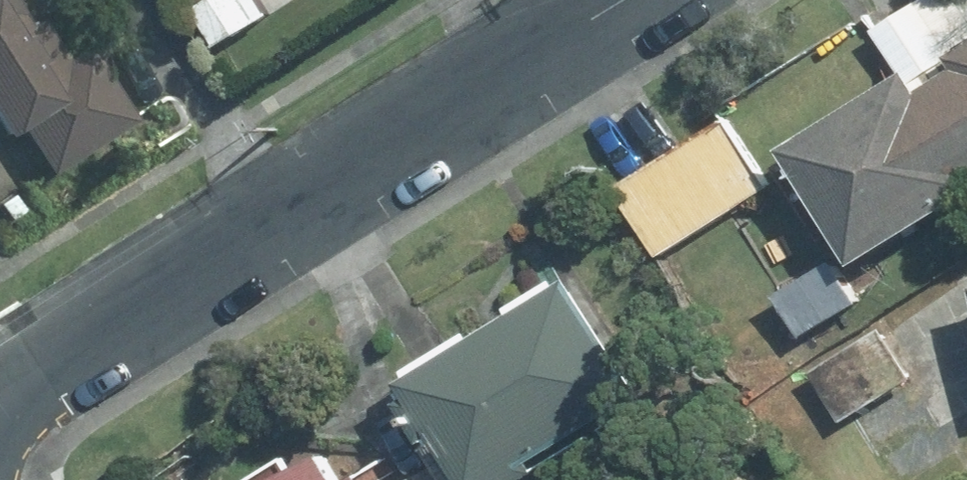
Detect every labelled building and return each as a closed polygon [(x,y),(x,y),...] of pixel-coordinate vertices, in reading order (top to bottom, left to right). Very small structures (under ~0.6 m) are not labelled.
[(54,0),(0,0),(0,143),(30,123),(56,161),(130,111),(54,0)] [(209,2),(238,43),(283,11),(276,0),(213,0),(209,2)] [(949,78),(966,107),(966,46),(940,63),(949,78)] [(773,160),(844,274),(946,211),(941,204),(966,188),(966,107),(949,78),(908,103),(896,84),(773,160)] [(769,187),(726,121),(609,196),(652,262),(769,187)] [(853,307),(828,268),(766,307),(791,345),(853,307)] [(391,384),(449,479),(524,479),(639,412),(562,283),(391,384)] [(907,377),(878,333),(800,384),(828,428),(907,377)] [(285,479),(330,479),(319,461),(285,479)] [(409,479),(440,479),(434,468),(409,479)]
